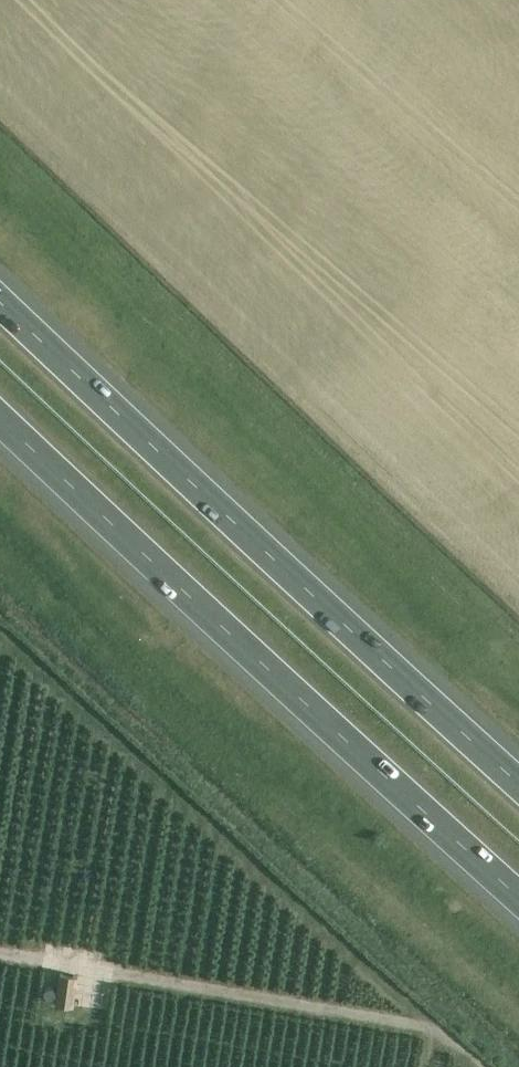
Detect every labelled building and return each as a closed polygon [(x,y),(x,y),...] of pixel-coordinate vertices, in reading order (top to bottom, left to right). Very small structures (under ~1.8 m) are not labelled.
[(53,327),(46,335),(61,347),(67,339),(53,327)] [(59,972),(55,1002),(73,1005),(77,975),(59,972)]
